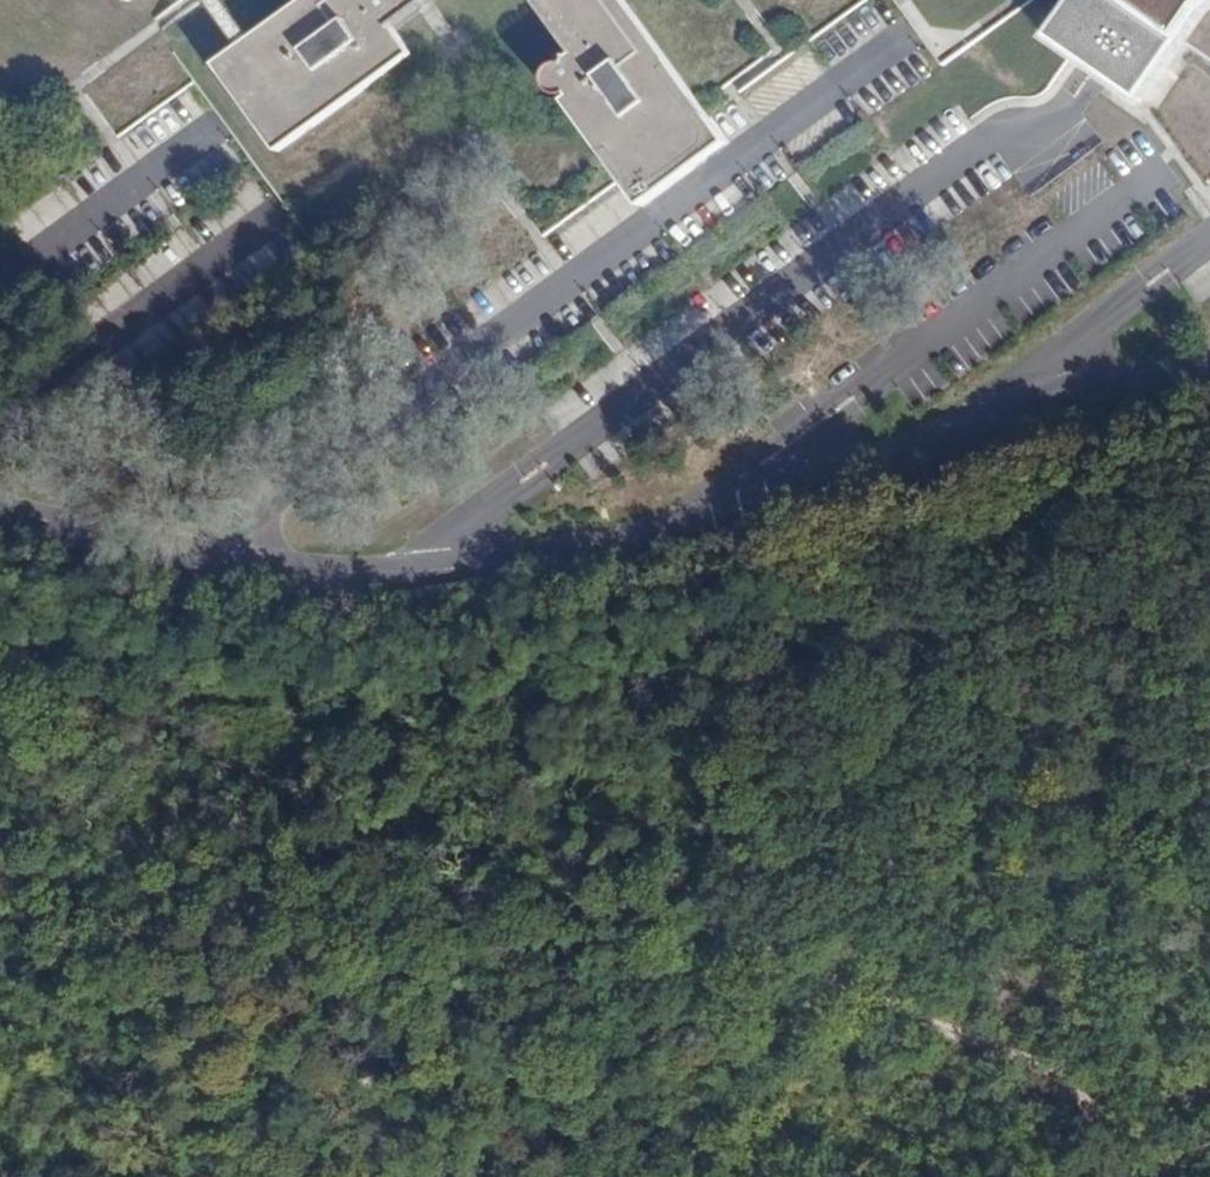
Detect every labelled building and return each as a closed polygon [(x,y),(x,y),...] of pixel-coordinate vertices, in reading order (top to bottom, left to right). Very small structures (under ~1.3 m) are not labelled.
[(240,50),(218,67),(280,151),(411,55),(391,27),(416,8),(425,2),(428,0),(308,0),(240,50)] [(710,119),(706,114),(623,0),(532,0),(574,56),(570,60),(565,59),(564,61),(557,62),(551,65),(547,72),(547,84),(555,93),(564,96),(568,94),(571,97),(566,102),(621,176),(625,182),(710,119)] [(1049,36),(1069,51),(1138,104),(1179,36),(1195,10),(1209,0),(1075,0),(1072,3),(1049,36)] [(729,144),(710,119),(625,182),(643,207),(729,144)]
